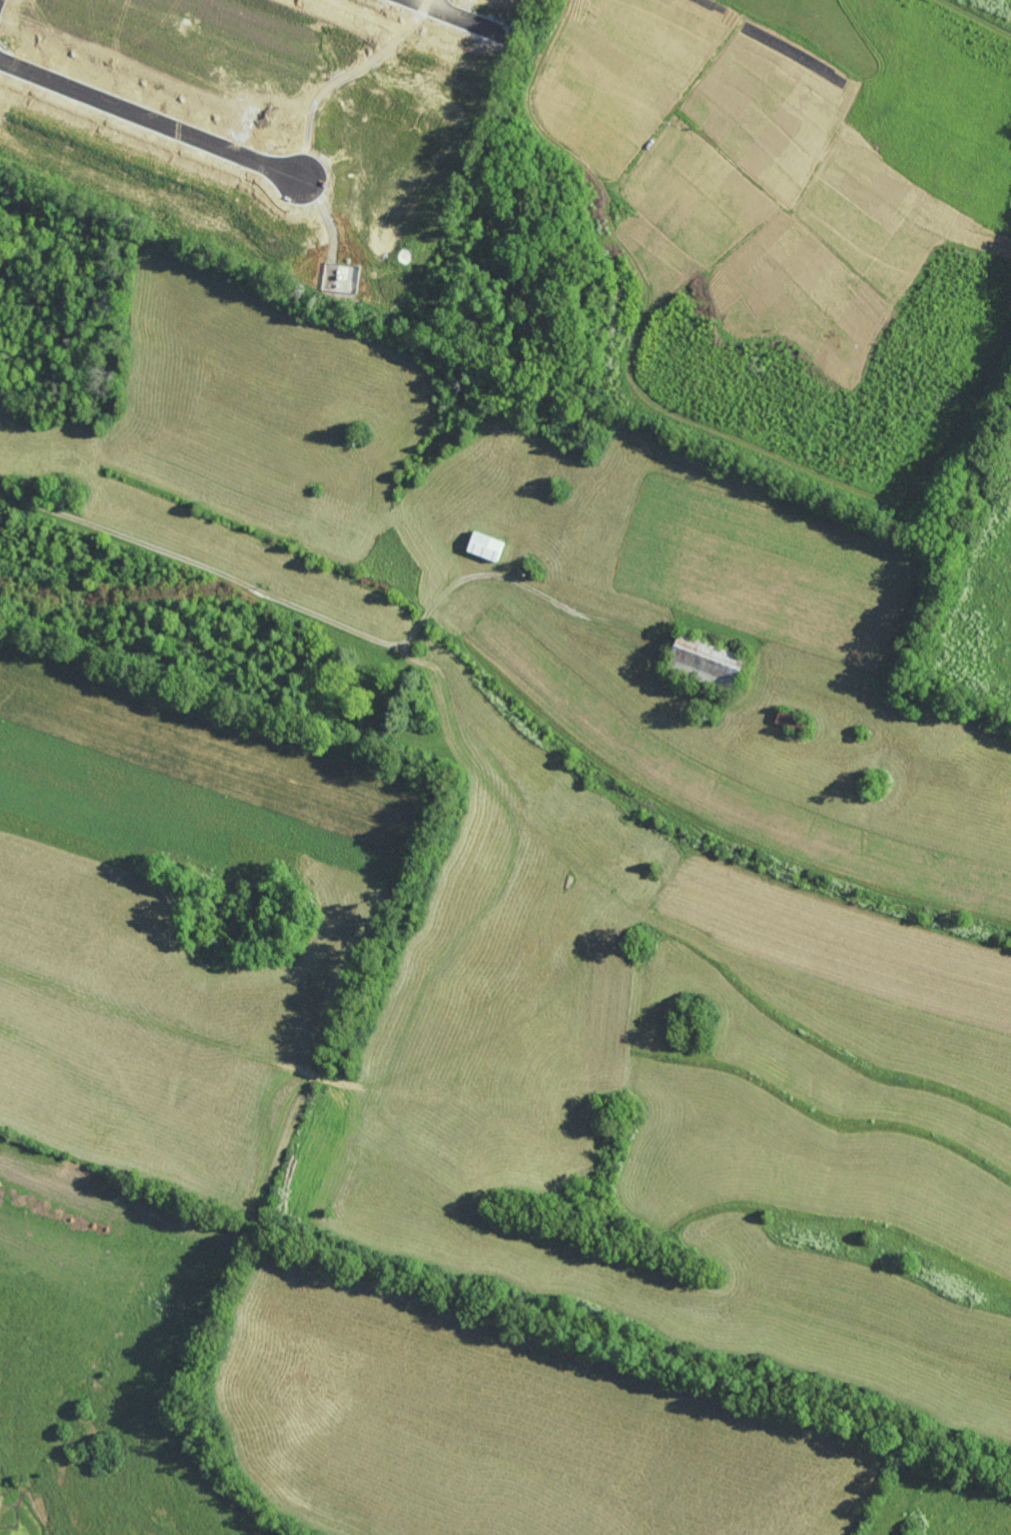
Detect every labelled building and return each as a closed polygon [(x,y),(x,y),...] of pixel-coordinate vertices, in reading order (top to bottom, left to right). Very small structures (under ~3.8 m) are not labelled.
[(504,542),(475,531),(467,550),(497,562),(504,542)] [(681,633),(669,666),(710,681),(711,676),(737,685),(747,656),(681,633)]
